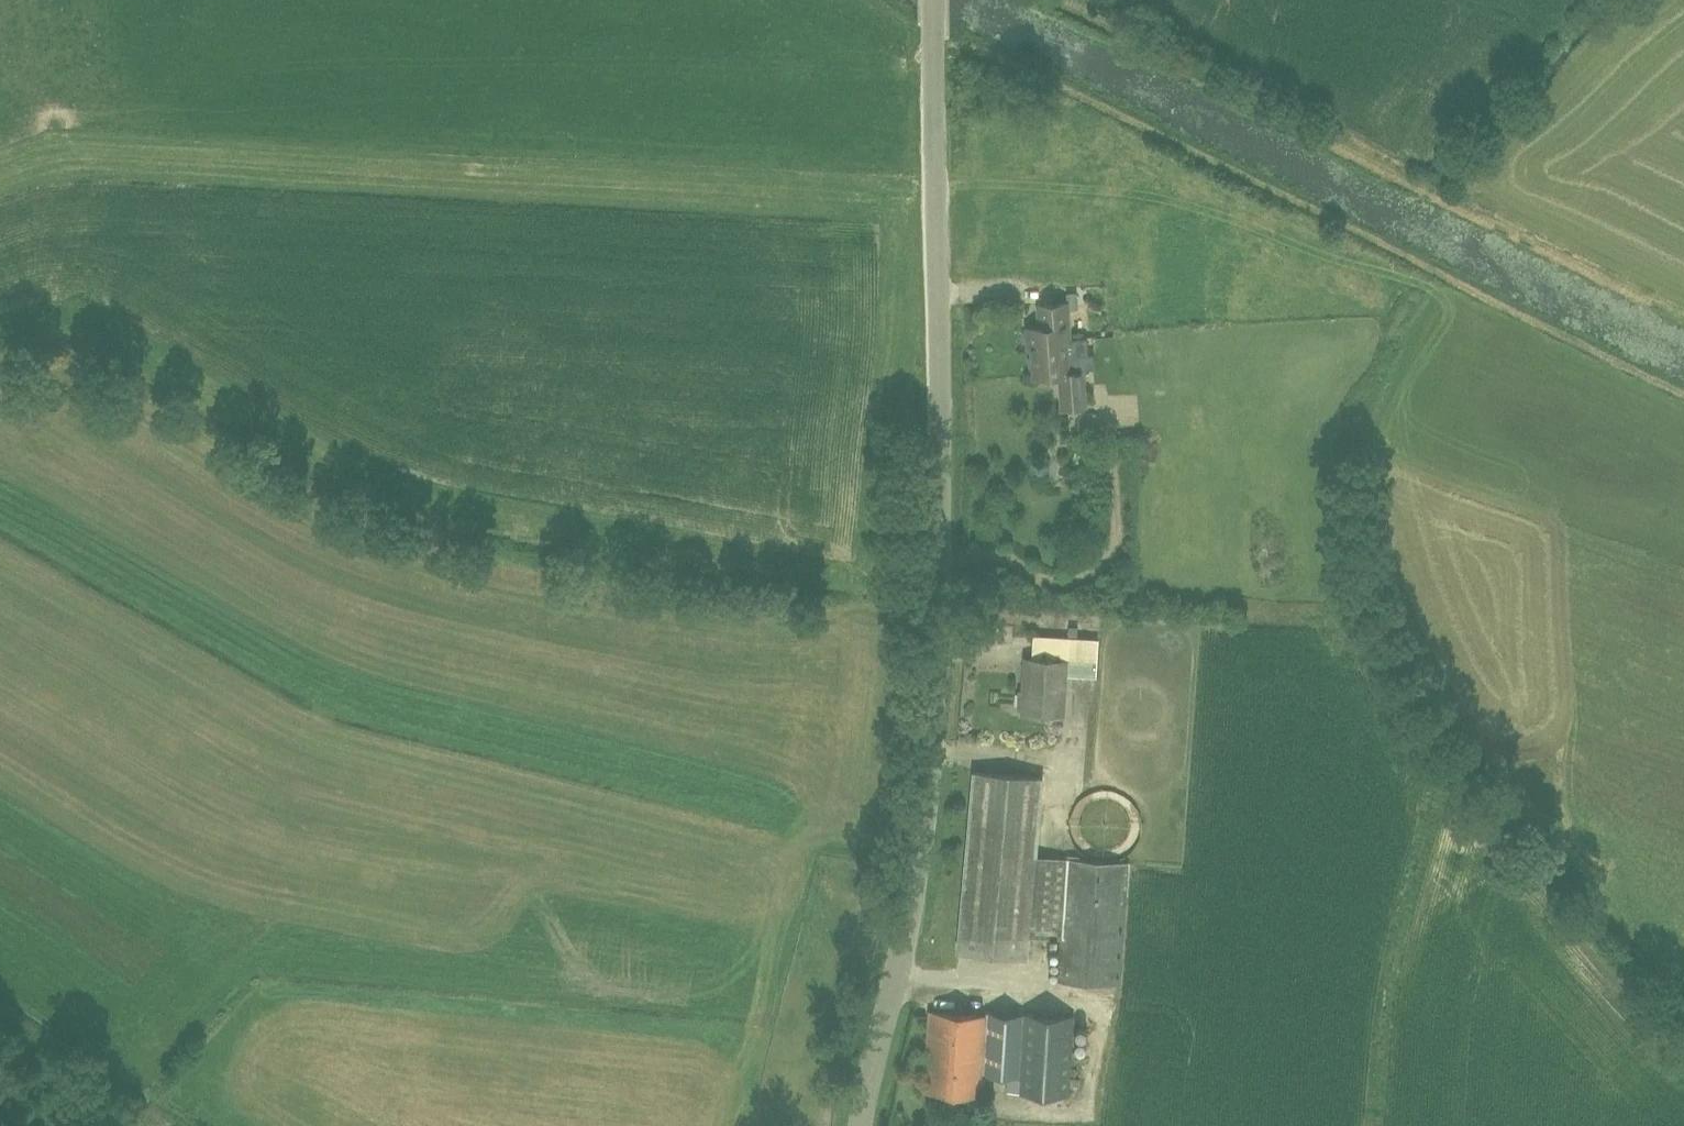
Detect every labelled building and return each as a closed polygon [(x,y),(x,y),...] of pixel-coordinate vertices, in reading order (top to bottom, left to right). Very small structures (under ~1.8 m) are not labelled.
[(1035,305),(1037,326),(1028,327),(1030,347),(1034,346),(1036,375),(1054,373),(1053,355),(1054,355),(1053,345),(1072,343),(1072,339),(1068,301),(1035,305)] [(1087,404),(1084,369),(1094,369),(1093,355),(1088,355),(1087,338),(1072,339),(1072,343),(1053,345),(1054,355),(1053,355),(1054,373),(1061,372),(1064,406),(1087,404)] [(1096,675),(1098,639),(1033,635),(1031,666),(1025,666),(1024,690),(1019,693),(1018,707),(1023,710),(1023,713),(1063,715),(1065,674),(1096,675)] [(1128,863),(1036,857),(1043,778),(974,772),(958,949),(1027,956),(1028,937),(1061,939),(1058,981),(1119,985),(1128,863)] [(929,1011),(924,1090),(983,1094),(984,1073),(1007,1075),(1006,1090),(1069,1094),(1074,1016),(988,1010),(987,1015),(929,1011)]
